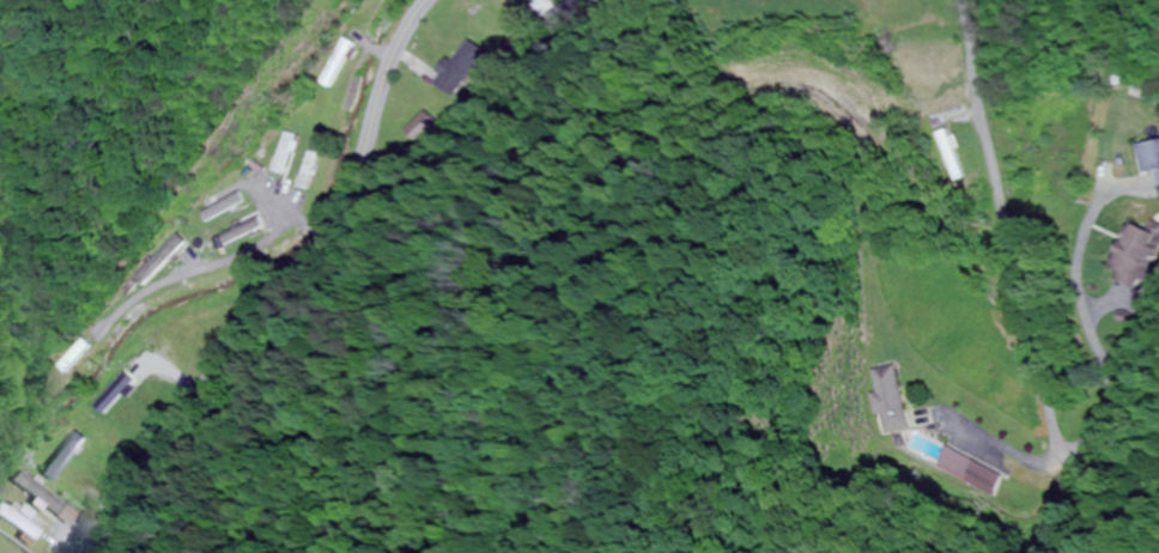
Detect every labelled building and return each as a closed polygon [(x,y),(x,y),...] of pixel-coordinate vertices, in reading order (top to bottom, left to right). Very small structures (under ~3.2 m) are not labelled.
[(317,84),(329,90),(352,45),(340,39),(317,84)] [(447,99),(479,53),(461,40),(429,86),(447,99)] [(490,48),(495,62),(517,53),(511,40),(490,48)] [(964,179),(946,131),(936,135),(954,183),(964,179)] [(278,176),(291,137),(280,133),(267,172),(278,176)] [(1157,174),(1158,182),(1158,142),(1139,147),(1146,177),(1157,174)] [(306,192),(317,156),(306,152),(295,188),(306,192)] [(242,203),(229,178),(211,187),(219,201),(192,215),(197,225),(242,203)] [(269,233),(265,220),(209,237),(213,250),(269,233)] [(1120,272),(1115,282),(1140,293),(1158,248),(1158,227),(1153,224),(1149,232),(1132,224),(1112,269),(1120,272)] [(130,277),(139,286),(180,244),(172,236),(130,277)] [(87,347),(77,340),(58,369),(67,375),(87,347)] [(138,371),(132,366),(111,391),(138,412),(166,378),(146,362),(138,371)] [(869,372),(878,436),(909,432),(900,368),(869,372)] [(75,433),(59,429),(54,447),(69,452),(75,433)] [(973,463),(947,448),(938,465),(963,479),(973,463)] [(2,504),(0,506),(0,517),(37,542),(44,532),(2,504)]
